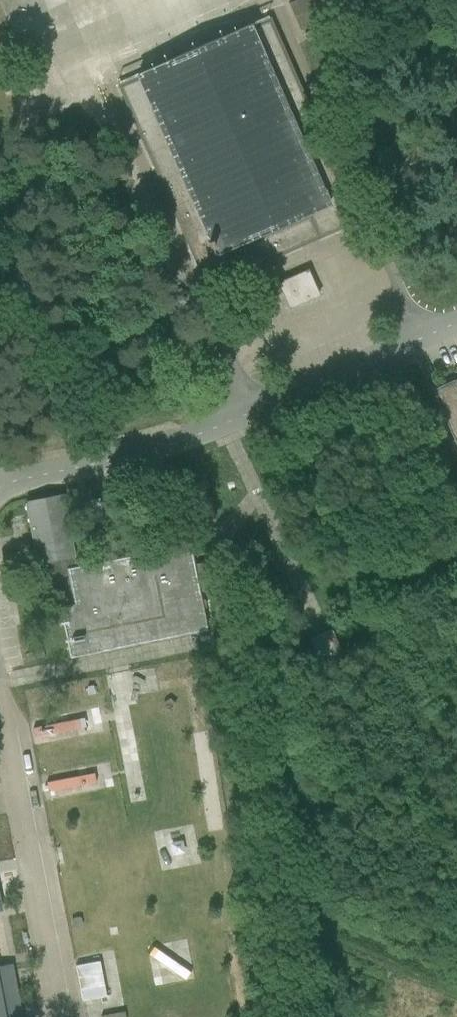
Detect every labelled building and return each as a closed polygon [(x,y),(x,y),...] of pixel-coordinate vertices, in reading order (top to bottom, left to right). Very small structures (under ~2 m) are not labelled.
[(301,33),(375,0),(296,0),(288,3),(301,33)] [(119,85),(155,168),(208,287),(359,222),(269,19),(249,28),(249,26),(137,75),(137,77),(119,85)] [(321,30),(305,36),(310,48),(326,41),(321,30)] [(279,284),(290,309),(319,296),(308,272),(279,284)] [(182,288),(174,292),(176,298),(184,295),(182,288)] [(456,448),(456,380),(432,391),(456,448)] [(76,567),(68,531),(61,496),(25,503),(31,532),(31,534),(33,544),(34,545),(36,560),(37,561),(37,564),(38,564),(42,585),(54,583),(56,592),(58,598),(60,607),(73,605),(66,569),(76,567)] [(60,607),(59,607),(65,640),(69,659),(207,632),(206,622),(200,592),(207,591),(215,589),(210,562),(202,563),(194,565),(191,547),(190,544),(76,567),(66,569),(73,605),(60,607)] [(9,590),(10,598),(19,596),(18,589),(9,590)] [(321,635),(309,640),(320,666),(342,656),(331,630),(321,635)] [(176,702),(168,697),(162,704),(170,710),(176,702)] [(79,716),(34,725),(36,734),(81,726),(79,716)] [(93,771),(48,780),(50,789),(95,781),(93,771)] [(182,838),(169,841),(171,854),(184,851),(182,838)] [(80,915),(70,916),(71,927),(81,926),(80,915)] [(81,998),(105,994),(98,958),(74,963),(81,998)] [(11,965),(0,967),(0,1016),(21,1016),(11,965)]
